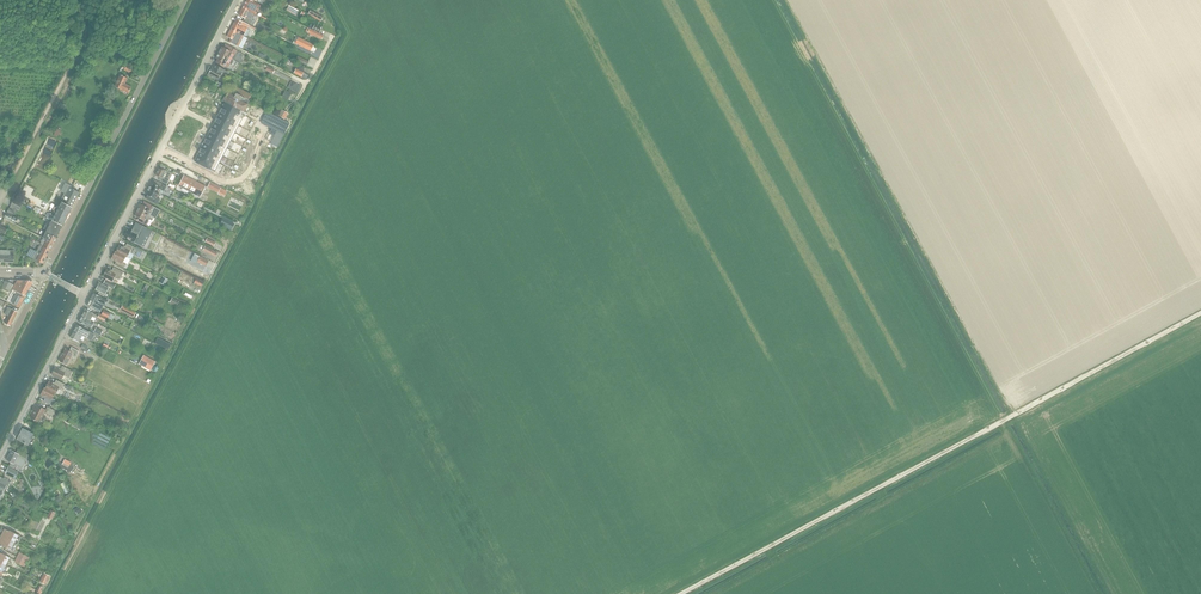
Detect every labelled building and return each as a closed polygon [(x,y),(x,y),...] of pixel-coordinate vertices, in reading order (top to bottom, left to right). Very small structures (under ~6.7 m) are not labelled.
[(242,8),(250,12),(255,15),(260,5),(250,0),(246,0),(242,8)] [(248,17),(250,12),(242,8),(238,15),(244,18),(243,20),(250,24),(252,21),(251,19),(248,17)] [(310,9),(308,14),(320,21),(322,16),(310,9)] [(236,18),(231,29),(243,36),(249,25),(236,18)] [(307,32),(307,33),(321,40),(323,35),(309,28),(307,32)] [(238,46),(243,36),(231,29),(227,36),(231,39),(229,42),(238,46)] [(310,51),(313,45),(298,37),(295,43),(310,51)] [(222,46),(219,52),(234,60),(236,56),(234,55),(237,50),(225,44),(223,47),(222,46)] [(219,52),(216,58),(217,59),(216,62),(227,68),(230,64),(231,65),(234,60),(219,52)] [(297,56),(295,60),(306,65),(308,62),(297,56)] [(221,82),(227,71),(214,64),(213,67),(211,67),(207,74),(218,80),(221,82)] [(130,73),(133,68),(126,65),(124,70),(130,73)] [(296,69),(294,73),(301,77),(300,78),(304,79),(306,79),(308,75),(303,72),(296,69)] [(128,93),(131,87),(125,84),(127,78),(120,75),(114,86),(121,90),(122,90),(128,93)] [(298,82),(292,86),(296,92),(302,88),(298,82)] [(238,94),(249,98),(251,92),(241,88),(238,94)] [(221,109),(194,161),(210,169),(215,172),(244,115),(240,113),(241,110),(244,111),(249,100),(248,99),(247,99),(237,94),(233,92),(232,92),(228,90),(227,91),(222,101),(225,102),(223,106),(221,109)] [(277,116),(284,120),(288,113),(281,110),(277,116)] [(266,115),(262,124),(273,129),(284,135),(290,123),(268,112),(266,115)] [(273,129),(270,134),(276,137),(273,143),(278,146),(284,135),(273,129)] [(227,173),(231,166),(224,162),(220,169),(227,173)] [(161,170),(159,168),(155,175),(160,177),(159,181),(166,185),(172,174),(162,168),(161,170)] [(200,197),(205,186),(184,175),(178,186),(200,197)] [(148,188),(159,193),(161,189),(164,191),(166,186),(155,180),(153,183),(151,182),(148,188)] [(221,187),(210,182),(207,187),(218,193),(221,187)] [(50,218),(62,225),(71,207),(79,192),(70,187),(70,186),(65,183),(60,192),(64,193),(61,199),(63,200),(62,203),(61,202),(59,207),(58,206),(57,207),(55,207),(54,210),(55,212),(54,213),(56,214),(54,216),(48,213),(46,218),(49,219),(50,218)] [(156,197),(159,193),(148,188),(145,194),(147,195),(145,198),(157,204),(160,199),(156,197)] [(22,204),(13,200),(11,205),(19,209),(22,204)] [(140,203),(137,209),(156,219),(160,210),(144,201),(142,204),(140,203)] [(156,219),(137,209),(134,215),(136,216),(134,219),(146,225),(149,220),(151,222),(153,221),(155,218),(156,219)] [(17,217),(7,212),(4,217),(14,222),(17,217)] [(45,232),(56,237),(62,225),(50,218),(49,219),(46,218),(44,217),(43,219),(47,222),(48,220),(51,221),(45,232)] [(222,218),(219,225),(227,229),(231,222),(222,218)] [(127,230),(124,236),(132,241),(133,242),(134,241),(140,245),(145,235),(149,237),(152,231),(135,222),(131,231),(129,230),(129,229),(127,230)] [(53,243),(56,237),(45,232),(43,231),(43,232),(41,237),(43,238),(53,243)] [(40,245),(49,250),(53,243),(43,238),(40,244),(38,242),(36,241),(35,243),(39,245),(40,245)] [(116,251),(116,252),(126,257),(127,257),(129,252),(132,254),(134,254),(139,257),(143,251),(135,248),(127,243),(125,247),(123,247),(119,245),(118,248),(117,248),(117,249),(116,251)] [(43,263),(49,250),(40,245),(39,245),(37,250),(36,250),(35,251),(30,249),(27,255),(33,258),(43,263)] [(215,256),(217,252),(205,246),(203,250),(215,256)] [(14,250),(13,250),(0,249),(0,261),(14,262),(14,250)] [(123,262),(126,257),(116,252),(116,251),(115,251),(111,257),(112,258),(112,259),(113,258),(115,260),(116,261),(114,265),(123,269),(126,263),(123,262)] [(194,253),(190,261),(196,263),(197,261),(205,266),(208,261),(200,256),(194,253)] [(105,277),(106,278),(103,283),(114,288),(115,285),(111,283),(112,281),(113,281),(115,277),(119,279),(123,272),(113,267),(112,270),(110,271),(106,269),(103,276),(104,277),(105,277)] [(181,271),(178,277),(192,285),(195,279),(181,271)] [(9,290),(12,283),(5,280),(2,287),(9,290)] [(17,280),(11,292),(16,294),(12,302),(14,304),(20,308),(25,298),(26,296),(33,282),(30,280),(17,280)] [(106,293),(108,287),(99,282),(95,289),(100,291),(99,293),(107,298),(109,294),(106,293)] [(185,294),(196,299),(198,293),(187,288),(185,294)] [(104,306),(108,300),(93,293),(90,299),(104,306)] [(172,298),(170,302),(176,306),(179,301),(172,298)] [(99,312),(101,309),(102,306),(99,303),(90,299),(87,305),(95,310),(99,312)] [(123,306),(121,309),(129,314),(131,310),(127,308),(123,306)] [(10,326),(14,319),(17,312),(12,309),(8,307),(7,310),(5,314),(8,315),(4,323),(10,326)] [(93,321),(95,318),(96,315),(93,313),(85,309),(82,315),(90,319),(93,321)] [(90,319),(82,315),(78,321),(87,326),(91,328),(94,321),(93,321),(90,319)] [(73,331),(82,335),(85,337),(90,340),(93,334),(88,331),(85,329),(76,325),(73,331)] [(85,337),(82,335),(73,331),(70,337),(81,343),(83,340),(85,337)] [(158,337),(155,343),(161,346),(164,341),(158,337)] [(145,339),(142,344),(149,347),(151,342),(145,339)] [(75,358),(79,351),(71,347),(69,350),(65,348),(62,355),(61,355),(58,360),(66,364),(71,355),(75,358)] [(155,361),(144,356),(140,364),(150,370),(155,361)] [(69,378),(72,371),(62,365),(61,369),(59,369),(55,367),(52,374),(62,379),(64,375),(69,378)] [(45,388),(55,393),(56,394),(58,388),(61,390),(65,384),(56,380),(54,383),(52,383),(48,381),(45,388)] [(55,393),(45,388),(44,387),(41,394),(45,396),(45,398),(43,401),(52,406),(55,400),(52,398),(55,393)] [(52,416),(55,410),(47,406),(46,410),(40,406),(39,407),(38,407),(35,405),(31,412),(32,412),(30,417),(33,419),(33,420),(34,420),(35,420),(37,421),(39,418),(41,419),(45,413),(52,416)] [(75,420),(73,425),(82,429),(84,424),(75,420)] [(23,428),(17,439),(28,444),(34,434),(23,428)] [(11,450),(6,459),(8,460),(8,461),(9,461),(11,462),(8,466),(15,469),(17,465),(20,467),(25,458),(26,458),(28,454),(27,453),(23,451),(17,448),(16,451),(15,452),(11,450)] [(65,459),(62,464),(68,468),(71,462),(65,459)] [(18,471),(8,466),(4,473),(14,478),(18,471)] [(5,492),(5,491),(4,490),(5,487),(7,488),(10,482),(1,477),(0,479),(0,489),(5,492)] [(80,506),(75,509),(78,515),(83,512),(80,506)] [(52,519),(55,512),(50,509),(47,517),(52,519)] [(16,543),(20,535),(10,530),(9,531),(2,527),(0,531),(0,535),(16,543)] [(16,543),(0,535),(0,543),(2,544),(2,545),(12,550),(16,543)] [(17,557),(26,562),(29,557),(19,552),(17,557)] [(5,564),(9,557),(1,553),(0,553),(0,562),(5,564)] [(24,566),(26,562),(17,557),(14,562),(24,566)] [(39,582),(45,584),(50,575),(44,572),(39,582)]
